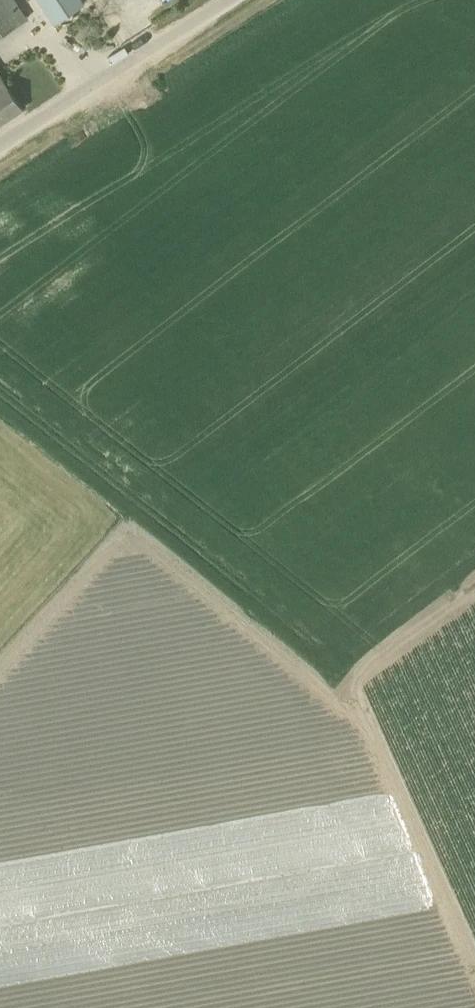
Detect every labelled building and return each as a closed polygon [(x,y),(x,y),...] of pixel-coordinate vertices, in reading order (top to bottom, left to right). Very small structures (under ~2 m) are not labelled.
[(15,0),(0,0),(0,36),(27,18),(15,0)] [(55,22),(81,5),(78,0),(40,0),(55,22)] [(23,108),(1,74),(0,74),(0,123),(23,108)]
